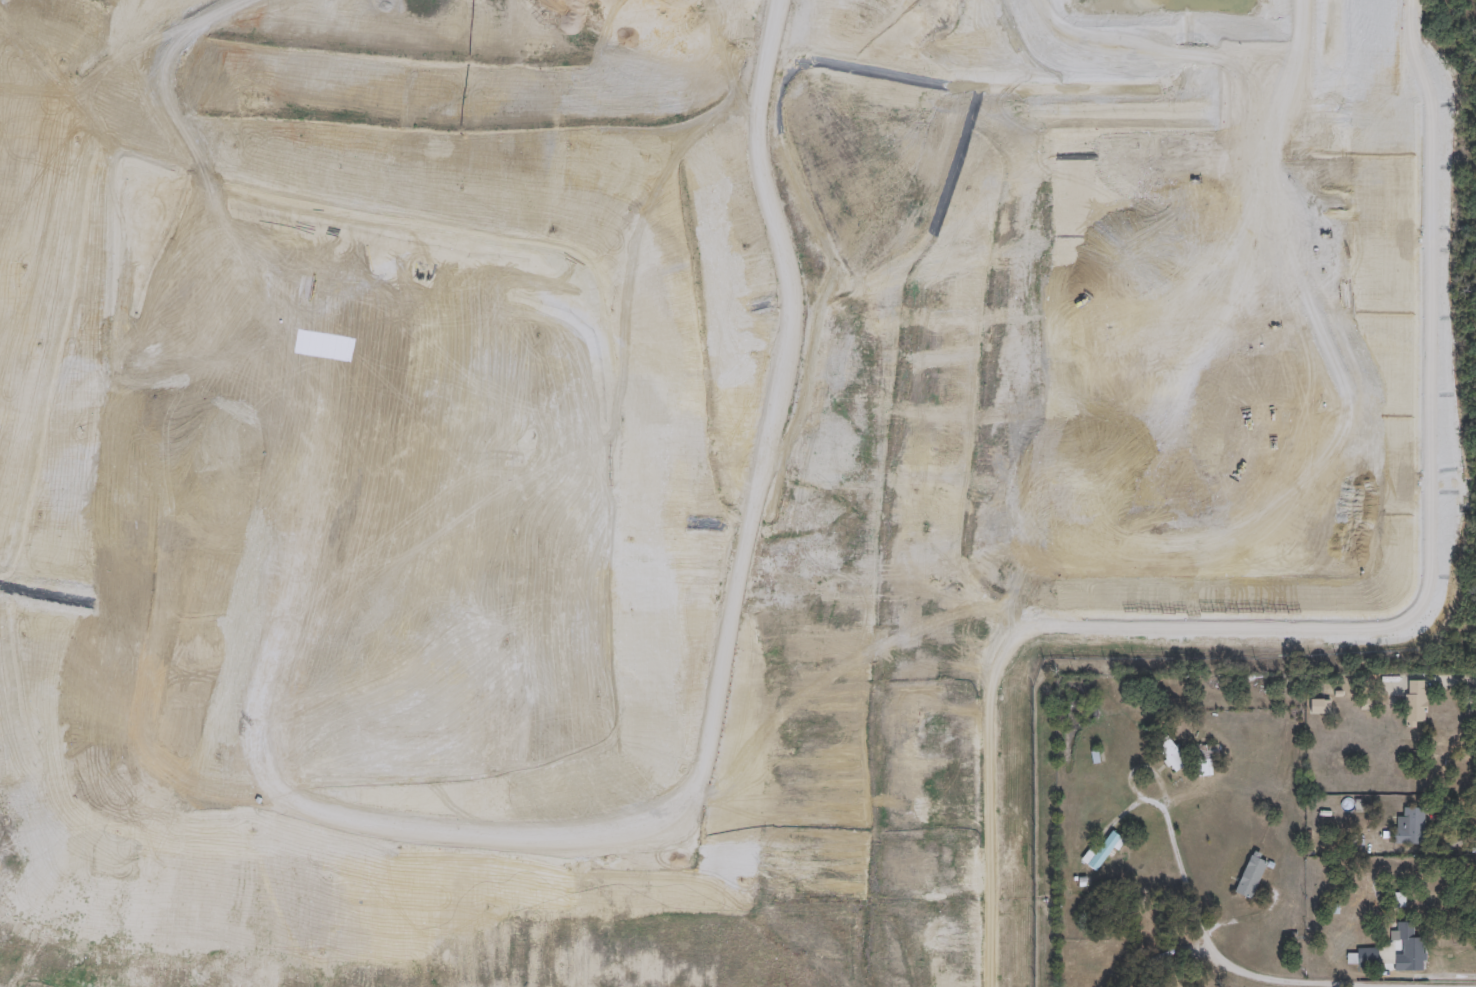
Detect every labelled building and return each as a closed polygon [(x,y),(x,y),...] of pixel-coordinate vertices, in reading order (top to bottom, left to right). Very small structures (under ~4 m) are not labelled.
[(1423,680),(1423,688),(1426,688),(1426,712),(1423,712),(1423,726),(1404,726),(1404,714),(1401,714),(1401,700),(1404,700),(1404,694),(1407,694),(1407,680),(1423,680)] [(1325,712),(1312,712),(1312,699),(1325,699),(1325,712)] [(1192,762),(1180,771),(1159,743),(1171,734),(1192,762)] [(1223,759),(1198,760),(1197,746),(1222,744),(1223,759)] [(1424,807),(1424,827),(1427,827),(1426,829),(1431,829),(1431,837),(1426,837),(1426,844),(1392,843),(1392,828),(1397,828),(1397,821),(1398,821),(1398,817),(1402,817),(1402,808),(1405,808),(1405,807),(1424,807)] [(1130,840),(1122,850),(1117,847),(1100,870),(1090,863),(1087,866),(1084,864),(1086,861),(1085,860),(1097,843),(1104,849),(1117,831),(1130,840)] [(1264,854),(1262,859),(1266,861),(1267,859),(1273,862),(1271,868),(1264,865),(1264,866),(1271,870),(1267,878),(1260,875),(1249,897),(1233,890),(1250,854),(1251,854),(1253,849),(1264,854)] [(1425,970),(1395,970),(1394,952),(1403,952),(1403,940),(1394,940),(1394,922),(1415,922),(1415,938),(1425,938),(1425,970)] [(1348,948),(1378,948),(1378,965),(1348,965),(1348,948)]
